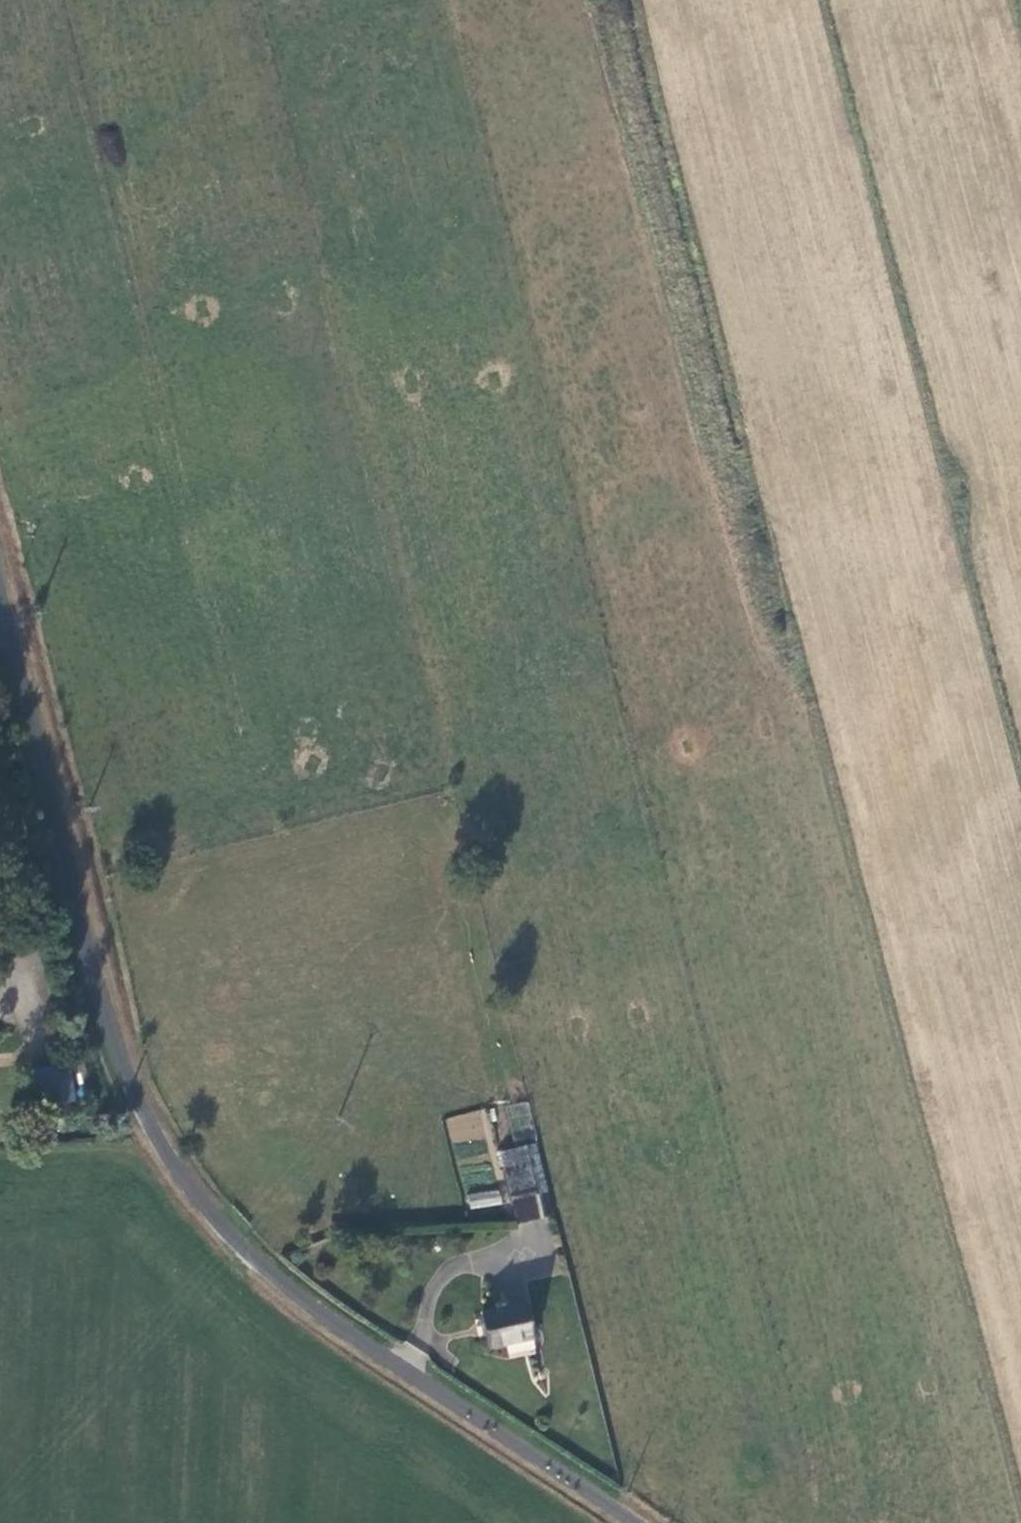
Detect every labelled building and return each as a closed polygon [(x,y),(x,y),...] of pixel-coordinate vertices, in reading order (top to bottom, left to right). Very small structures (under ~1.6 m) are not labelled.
[(74,1067),(38,1067),(38,1102),(74,1102),(74,1067)] [(449,1144),(486,1138),(481,1111),(445,1117),(449,1144)] [(521,1200),(557,1191),(545,1144),(509,1153),(521,1200)] [(499,1188),(466,1193),(468,1208),(501,1203),(499,1188)] [(535,1301),(488,1311),(495,1346),(542,1335),(535,1301)]
